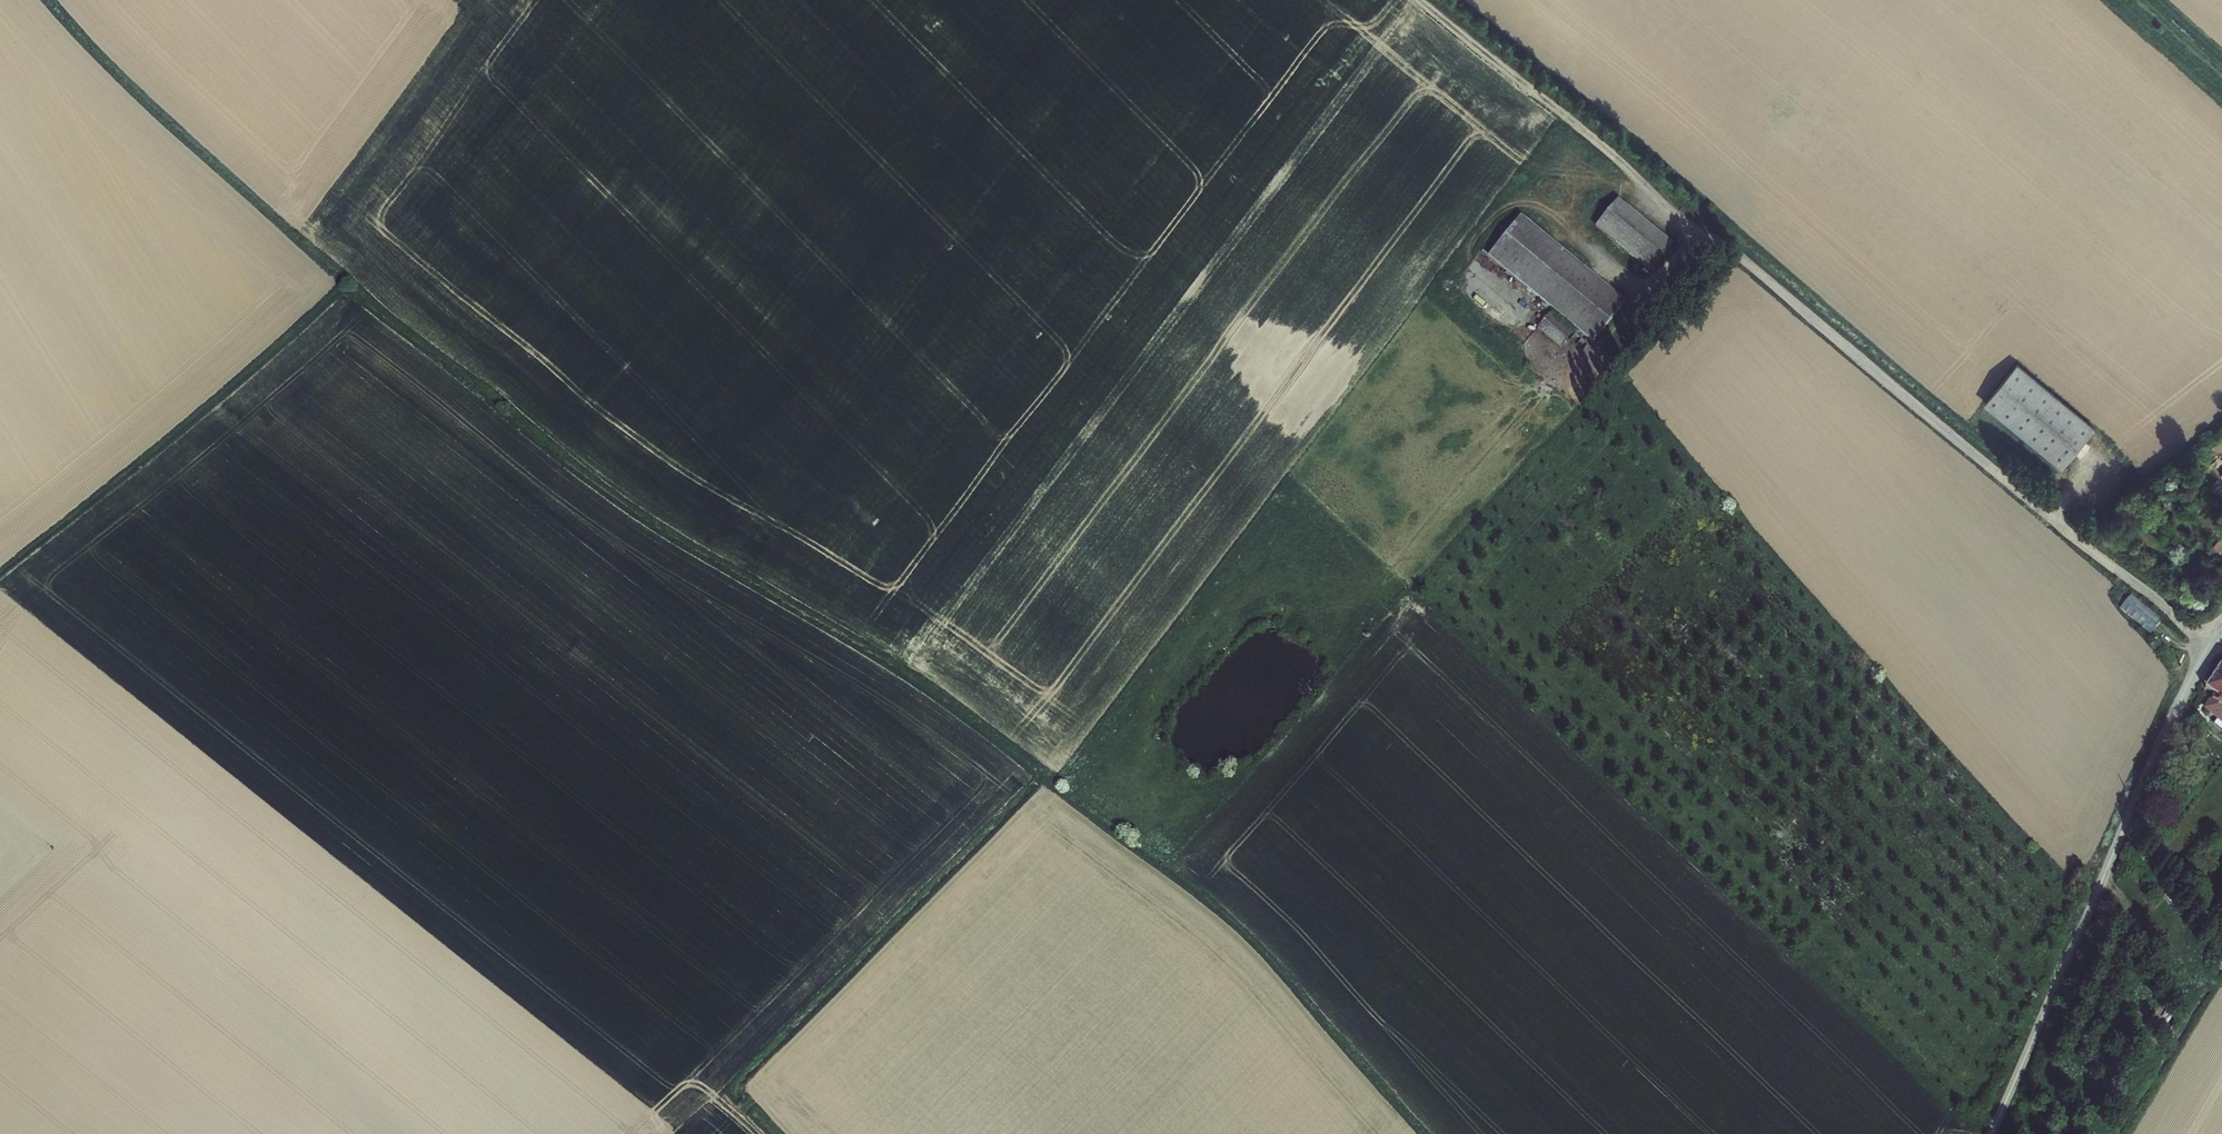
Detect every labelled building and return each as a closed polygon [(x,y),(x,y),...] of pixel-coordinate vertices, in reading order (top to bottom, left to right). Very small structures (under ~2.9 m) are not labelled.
[(1618,204),(1597,230),(1652,274),(1672,248),(1618,204)] [(1489,257),(1595,343),(1626,305),(1520,219),(1489,257)] [(1576,335),(1553,315),(1541,329),(1564,349),(1576,335)] [(2023,367),(1991,406),(2069,470),(2101,431),(2023,367)] [(2153,638),(2166,622),(2136,597),(2122,612),(2153,638)] [(2212,690),(2221,697),(2218,701),(2221,704),(2221,673),(2212,690)] [(2218,701),(2214,710),(2221,717),(2221,704),(2218,701)] [(2081,878),(2078,886),(2083,888),(2086,880),(2081,878)]
